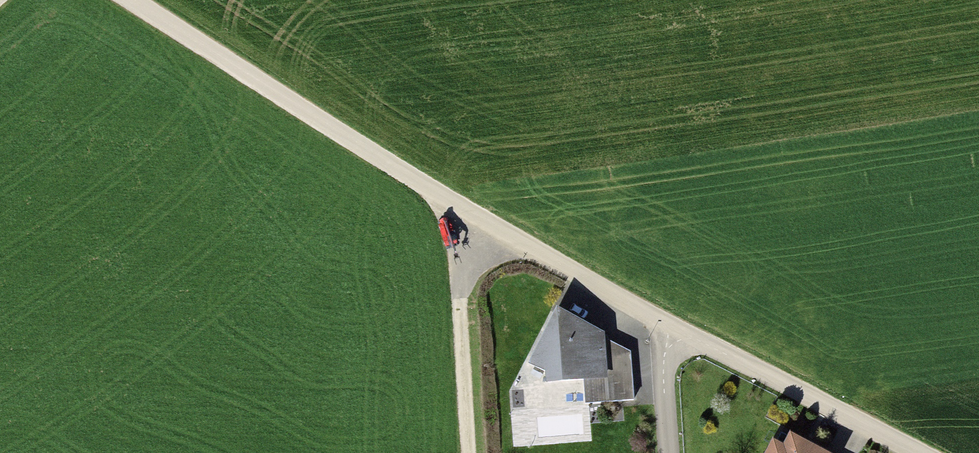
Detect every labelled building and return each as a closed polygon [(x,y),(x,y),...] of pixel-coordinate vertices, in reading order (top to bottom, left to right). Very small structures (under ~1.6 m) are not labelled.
[(604,332),(558,308),(529,362),(545,370),(546,383),(608,379),(604,332)] [(585,403),(635,399),(634,384),(584,387),(585,403)] [(783,430),(770,452),(823,452),(783,430)]
